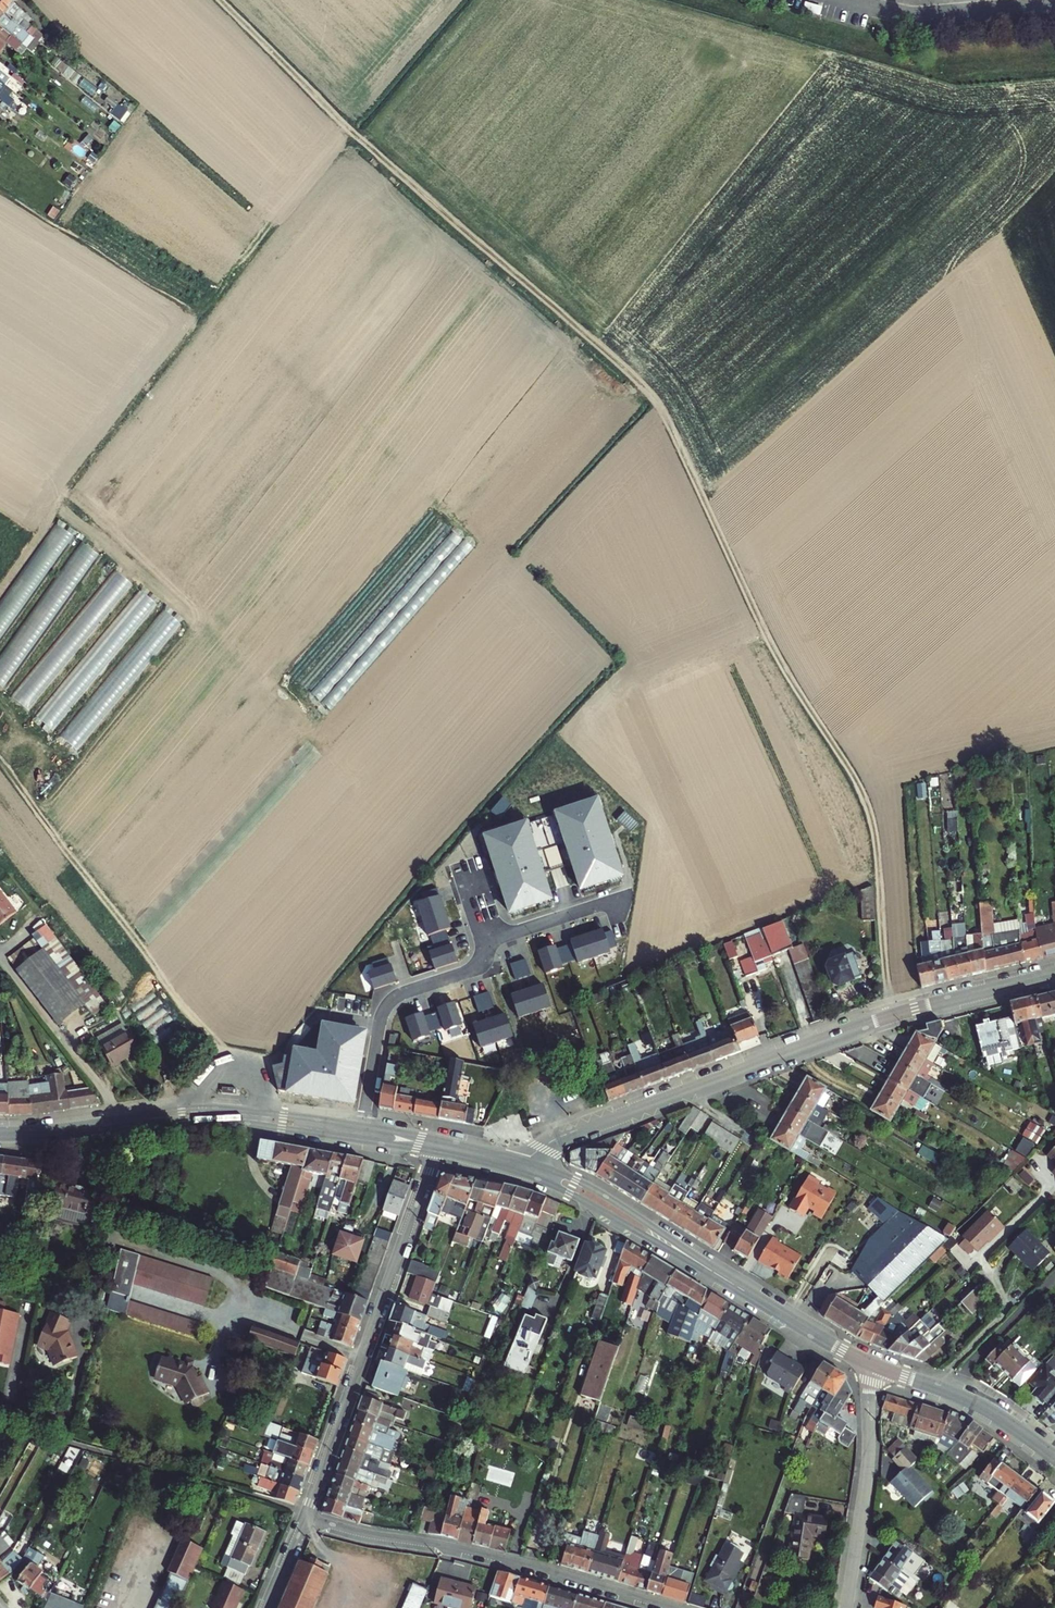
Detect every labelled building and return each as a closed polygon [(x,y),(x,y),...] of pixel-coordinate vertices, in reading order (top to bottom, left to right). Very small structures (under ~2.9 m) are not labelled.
[(6,15),(7,13),(35,35),(39,30),(30,23),(33,20),(13,4),(16,0),(0,0),(0,11),(6,15)] [(6,15),(0,11),(0,27),(25,47),(27,49),(35,38),(6,15)] [(0,27),(0,47),(2,48),(7,41),(15,48),(17,46),(23,51),(25,47),(0,27)] [(4,66),(0,62),(0,80),(3,83),(6,85),(10,79),(1,72),(3,70),(2,69),(4,66)] [(1,99),(9,105),(12,100),(0,92),(0,98),(1,99)] [(125,108),(119,103),(112,113),(118,117),(125,108)] [(86,147),(81,143),(75,151),(80,155),(86,147)] [(89,150),(83,158),(93,165),(99,158),(89,150)] [(76,535),(59,522),(0,601),(0,638),(76,535)] [(100,552),(82,539),(0,656),(0,682),(6,687),(100,552)] [(30,708),(132,581),(115,567),(12,694),(30,708)] [(52,733),(156,600),(143,590),(42,718),(48,722),(45,727),(52,733)] [(163,605),(62,735),(80,749),(180,619),(163,605)] [(598,798),(554,813),(580,895),(624,880),(598,798)] [(527,822),(483,837),(510,918),(554,903),(527,822)] [(874,886),(860,892),(864,924),(877,923),(874,886)] [(16,913),(0,893),(0,926),(16,913)] [(439,893),(417,901),(423,920),(445,912),(439,893)] [(983,933),(986,972),(1027,962),(1022,946),(1021,936),(995,943),(994,937),(997,937),(995,903),(981,904),(983,928),(983,933)] [(1021,935),(1019,903),(1010,903),(1012,935),(1021,935)] [(958,904),(951,905),(953,928),(953,935),(960,934),(958,904)] [(445,912),(423,920),(429,937),(452,930),(445,912)] [(1027,962),(1043,958),(1036,929),(1036,927),(1035,912),(1031,913),(1032,921),(1029,922),(1031,932),(1021,935),(1021,936),(1022,946),(1027,962)] [(763,929),(773,956),(789,950),(795,965),(810,960),(805,945),(794,948),(784,921),(763,929)] [(1043,958),(1054,955),(1054,925),(1036,929),(1043,958)] [(946,941),(942,941),(943,963),(949,981),(961,979),(955,959),(953,935),(953,928),(946,928),(946,941)] [(605,930),(589,936),(596,957),(612,952),(605,930)] [(923,988),(936,985),(931,965),(929,944),(928,930),(919,931),(921,966),(918,966),(923,988)] [(977,933),(967,934),(969,958),(974,975),(986,972),(983,933),(977,933)] [(767,970),(765,965),(774,962),(763,934),(747,940),(754,958),(750,959),(756,974),(767,970)] [(955,959),(961,979),(974,975),(969,958),(967,934),(960,934),(953,935),(955,959)] [(931,965),(936,985),(949,981),(943,963),(942,941),(941,935),(934,935),(934,944),(929,944),(931,965)] [(589,936),(571,941),(579,963),(596,957),(589,936)] [(35,939),(9,960),(18,971),(44,950),(35,939)] [(57,940),(44,950),(86,1004),(99,994),(57,940)] [(733,942),(725,945),(730,957),(737,954),(733,942)] [(452,944),(429,952),(434,969),(458,962),(452,944)] [(557,945),(539,952),(546,975),(565,969),(557,945)] [(61,1024),(86,1004),(44,950),(18,971),(61,1024)] [(859,954),(839,961),(837,957),(832,959),(832,964),(831,964),(829,970),(834,985),(842,985),(863,977),(857,961),(861,960),(859,954)] [(390,958),(366,965),(374,989),(398,982),(390,958)] [(748,977),(756,974),(750,959),(742,962),(748,977)] [(795,965),(798,972),(813,967),(810,960),(795,965)] [(798,972),(801,979),(815,974),(813,967),(798,972)] [(815,974),(801,979),(803,987),(818,982),(815,974)] [(803,987),(806,994),(820,989),(818,982),(803,987)] [(544,985),(528,991),(536,1014),(552,1008),(544,985)] [(809,1001),(823,996),(820,989),(806,994),(809,1001)] [(528,991),(512,996),(519,1020),(536,1014),(528,991)] [(1041,1019),(1054,1015),(1054,993),(1035,998),(1041,1019)] [(809,1001),(812,1008),(825,1003),(823,996),(809,1001)] [(1041,1019),(1035,998),(1022,1001),(1033,1045),(1041,1043),(1035,1020),(1041,1019)] [(457,1001),(438,1007),(439,1012),(432,1015),(435,1022),(437,1029),(444,1027),(445,1032),(464,1027),(457,1001)] [(1033,1045),(1022,1001),(1009,1004),(1013,1018),(1015,1026),(1021,1024),(1026,1046),(1033,1045)] [(814,1015),(828,1010),(825,1003),(812,1008),(814,1015)] [(828,1010),(814,1015),(817,1022),(830,1017),(828,1010)] [(426,1012),(406,1018),(413,1042),(431,1037),(429,1031),(437,1029),(435,1022),(432,1015),(427,1016),(426,1012)] [(506,1012),(490,1017),(497,1042),(514,1037),(506,1012)] [(760,1037),(751,1013),(730,1020),(734,1030),(740,1044),(760,1037)] [(497,1042),(490,1017),(473,1022),(481,1047),(497,1042)] [(704,1024),(700,1026),(703,1033),(710,1031),(705,1017),(702,1018),(704,1024)] [(981,1049),(1001,1044),(1002,1049),(1004,1049),(1005,1053),(1021,1049),(1015,1026),(1013,1018),(989,1024),(988,1021),(982,1022),(983,1025),(975,1027),(981,1049)] [(730,1032),(734,1030),(730,1020),(726,1022),(730,1032)] [(318,1052),(293,1049),(286,1095),(357,1107),(369,1031),(322,1024),(318,1052)] [(123,1025),(99,1039),(114,1066),(138,1052),(123,1025)] [(676,1046),(683,1043),(681,1037),(679,1031),(678,1028),(670,1031),(676,1046)] [(717,1061),(743,1052),(740,1044),(734,1030),(730,1032),(713,1038),(714,1040),(710,1042),(711,1044),(712,1047),(717,1061)] [(714,1040),(713,1038),(710,1031),(703,1033),(707,1045),(711,1044),(710,1042),(714,1040)] [(935,1045),(916,1034),(907,1050),(925,1061),(935,1045)] [(693,1070),(688,1056),(684,1046),(667,1053),(661,1038),(655,1040),(658,1048),(660,1055),(670,1079),(693,1070)] [(658,1048),(655,1040),(648,1042),(651,1050),(658,1048)] [(1001,1044),(981,1049),(983,1059),(1003,1054),(1002,1049),(1001,1044)] [(942,1049),(935,1045),(925,1061),(932,1065),(942,1049)] [(631,1052),(633,1055),(633,1056),(645,1088),(670,1079),(660,1055),(641,1062),(635,1047),(630,1049),(631,1052)] [(693,1070),(717,1061),(712,1047),(688,1056),(693,1070)] [(391,1049),(388,1065),(398,1067),(400,1057),(401,1051),(397,1050),(391,1049)] [(925,1061),(907,1050),(898,1065),(917,1076),(924,1080),(932,1065),(925,1061)] [(602,1060),(594,1064),(604,1089),(605,1088),(610,1101),(626,1095),(621,1082),(618,1073),(610,1052),(601,1056),(602,1060)] [(961,1060),(948,1053),(942,1063),(955,1069),(961,1060)] [(618,1073),(621,1082),(626,1095),(645,1088),(633,1056),(633,1055),(622,1059),(626,1070),(618,1073)] [(465,1062),(449,1059),(442,1103),(440,1119),(474,1125),(477,1112),(469,1111),(469,1106),(458,1104),(464,1070),(465,1062)] [(388,1065),(380,1109),(395,1111),(398,1096),(399,1089),(392,1087),(393,1079),(396,1080),(398,1067),(388,1065)] [(917,1076),(898,1065),(889,1081),(908,1091),(917,1076)] [(50,1086),(55,1111),(71,1109),(69,1093),(65,1093),(63,1075),(49,1077),(50,1083),(50,1085),(50,1086)] [(908,1091),(915,1095),(924,1080),(917,1076),(908,1091)] [(825,1090),(807,1079),(797,1095),(816,1106),(825,1090)] [(931,1079),(929,1083),(941,1090),(945,1092),(947,1089),(931,1079)] [(908,1091),(889,1081),(881,1095),(899,1106),(904,1099),(914,1105),(919,1098),(915,1095),(908,1091)] [(11,1115),(8,1082),(0,1083),(0,1115),(11,1115)] [(8,1082),(11,1115),(33,1114),(31,1087),(30,1082),(8,1082)] [(938,1094),(941,1090),(929,1083),(926,1087),(938,1094)] [(31,1087),(33,1114),(55,1111),(50,1086),(50,1085),(31,1087)] [(69,1093),(71,1109),(102,1104),(91,1090),(69,1093)] [(440,1119),(442,1103),(423,1100),(424,1096),(417,1095),(417,1099),(398,1096),(395,1111),(440,1119)] [(797,1095),(789,1109),(807,1120),(816,1106),(797,1095)] [(899,1106),(881,1095),(872,1111),(890,1122),(899,1106)] [(919,1098),(914,1105),(921,1109),(925,1101),(919,1098)] [(816,1106),(807,1120),(814,1124),(822,1110),(816,1106)] [(689,1127),(700,1112),(694,1108),(679,1128),(686,1133),(689,1127)] [(807,1120),(789,1109),(780,1125),(798,1136),(805,1140),(821,1149),(830,1133),(823,1129),(814,1124),(807,1120)] [(916,1111),(914,1115),(925,1121),(928,1118),(916,1111)] [(700,1112),(689,1127),(697,1132),(707,1117),(700,1112)] [(1033,1120),(1018,1149),(1031,1156),(1046,1127),(1033,1120)] [(725,1131),(711,1123),(703,1137),(716,1145),(725,1131)] [(798,1136),(780,1125),(770,1141),(781,1147),(806,1161),(818,1168),(821,1163),(799,1150),(805,1140),(798,1136)] [(840,1135),(826,1126),(823,1129),(830,1133),(838,1138),(840,1135)] [(907,1127),(904,1130),(913,1136),(915,1132),(907,1127)] [(730,1154),(739,1140),(725,1131),(716,1145),(730,1154)] [(569,1165),(596,1176),(616,1144),(624,1133),(569,1153),(569,1165)] [(935,1148),(941,1139),(935,1135),(933,1137),(929,1135),(925,1142),(935,1148)] [(271,1220),(284,1224),(291,1199),(306,1149),(258,1140),(253,1160),(280,1166),(276,1184),(281,1185),(271,1220)] [(607,1183),(620,1163),(614,1159),(621,1148),(616,1144),(596,1176),(607,1183)] [(937,1155),(923,1146),(918,1155),(932,1163),(937,1155)] [(620,1163),(627,1151),(621,1148),(614,1159),(620,1163)] [(306,1149),(291,1199),(300,1202),(310,1171),(325,1175),(331,1154),(318,1151),(306,1149)] [(617,1189),(638,1158),(627,1151),(620,1163),(607,1183),(611,1186),(617,1189)] [(639,1203),(652,1184),(656,1177),(660,1171),(666,1162),(670,1156),(663,1151),(653,1167),(649,1164),(641,1177),(628,1196),(639,1203)] [(327,1192),(334,1194),(345,1157),(331,1154),(325,1175),(316,1202),(323,1204),(327,1192)] [(21,1159),(3,1157),(0,1170),(0,1196),(3,1196),(7,1177),(16,1178),(21,1159)] [(334,1194),(332,1199),(338,1201),(335,1210),(345,1214),(356,1179),(366,1181),(372,1162),(345,1157),(334,1194)] [(1015,1174),(1028,1161),(1020,1157),(1008,1170),(1015,1174)] [(628,1196),(641,1177),(636,1173),(644,1161),(638,1158),(617,1189),(628,1196)] [(39,1162),(21,1159),(16,1178),(25,1179),(24,1185),(22,1199),(28,1201),(39,1162)] [(641,1177),(649,1164),(644,1161),(636,1173),(641,1177)] [(669,1164),(666,1162),(660,1171),(663,1173),(669,1164)] [(444,1176),(439,1178),(426,1214),(421,1228),(433,1232),(438,1220),(438,1218),(452,1178),(444,1176)] [(818,1182),(807,1176),(788,1209),(801,1217),(807,1207),(813,1211),(811,1214),(819,1220),(835,1194),(826,1189),(825,1191),(816,1186),(818,1182)] [(656,1177),(652,1184),(666,1193),(669,1189),(670,1187),(656,1177)] [(444,1222),(450,1206),(452,1201),(465,1206),(474,1181),(452,1178),(438,1218),(438,1220),(444,1222)] [(388,1181),(380,1179),(373,1199),(381,1202),(388,1181)] [(397,1215),(408,1187),(391,1181),(381,1209),(397,1215)] [(470,1230),(487,1184),(474,1181),(465,1206),(463,1210),(467,1212),(462,1227),(470,1230)] [(56,1183),(50,1206),(93,1217),(99,1194),(81,1190),(82,1188),(74,1186),(74,1188),(56,1183)] [(489,1219),(490,1217),(502,1186),(487,1184),(470,1230),(467,1237),(476,1240),(484,1217),(489,1219)] [(654,1212),(666,1194),(666,1193),(652,1184),(639,1203),(654,1212)] [(495,1241),(504,1220),(516,1189),(512,1188),(502,1186),(490,1217),(495,1219),(488,1238),(495,1241)] [(516,1235),(519,1227),(532,1193),(516,1189),(504,1220),(510,1223),(503,1238),(506,1239),(499,1257),(506,1260),(516,1235)] [(683,1197),(669,1189),(666,1193),(666,1194),(680,1203),(683,1197)] [(718,1203),(725,1192),(722,1190),(715,1202),(718,1203)] [(519,1227),(532,1232),(546,1196),(532,1193),(519,1227)] [(668,1221),(680,1203),(666,1194),(654,1212),(668,1221)] [(546,1196),(532,1232),(539,1235),(536,1243),(542,1245),(559,1203),(546,1196)] [(682,1229),(693,1211),(697,1206),(697,1205),(684,1197),(683,1197),(680,1203),(668,1221),(682,1229)] [(738,1216),(745,1204),(737,1199),(733,1205),(737,1208),(734,1214),(738,1216)] [(874,1299),(880,1305),(925,1262),(931,1256),(941,1247),(944,1244),(948,1240),(897,1212),(877,1199),(868,1209),(885,1225),(869,1241),(853,1272),(873,1295),(875,1298),(874,1299)] [(452,1201),(450,1206),(463,1210),(465,1206),(452,1201)] [(711,1215),(697,1206),(693,1211),(707,1220),(711,1215)] [(707,1220),(693,1211),(682,1229),(696,1238),(707,1220)] [(746,1259),(770,1220),(756,1212),(745,1231),(733,1224),(722,1242),(735,1249),(733,1252),(746,1259)] [(987,1212),(961,1238),(963,1240),(973,1250),(976,1253),(987,1242),(990,1238),(992,1240),(1004,1229),(987,1212)] [(727,1224),(711,1215),(707,1220),(696,1238),(712,1248),(727,1224)] [(476,1240),(480,1241),(489,1219),(484,1217),(476,1240)] [(954,1228),(947,1223),(941,1232),(948,1237),(954,1228)] [(391,1234),(375,1228),(372,1237),(388,1242),(391,1234)] [(1049,1254),(1026,1231),(1010,1246),(1033,1269),(1049,1254)] [(455,1233),(453,1238),(465,1242),(467,1237),(455,1233)] [(560,1257),(570,1261),(577,1242),(558,1235),(554,1246),(551,1245),(543,1264),(551,1267),(555,1256),(560,1257)] [(388,1242),(372,1237),(369,1246),(384,1251),(388,1242)] [(467,1237),(465,1242),(478,1247),(480,1241),(476,1240),(467,1237)] [(781,1242),(772,1237),(757,1261),(770,1269),(771,1268),(774,1270),(776,1269),(778,1271),(776,1275),(786,1281),(800,1257),(781,1246),(781,1242)] [(955,1245),(950,1240),(946,1245),(950,1250),(955,1245)] [(973,1250),(963,1240),(957,1246),(967,1256),(973,1250)] [(637,1279),(641,1272),(651,1257),(636,1248),(624,1241),(608,1290),(613,1292),(616,1284),(621,1288),(610,1324),(622,1327),(637,1279)] [(603,1251),(585,1244),(583,1248),(577,1264),(573,1276),(588,1281),(590,1277),(594,1278),(603,1251)] [(384,1251),(369,1246),(366,1253),(382,1258),(384,1251)] [(941,1247),(931,1256),(934,1259),(944,1250),(941,1247)] [(136,1256),(118,1250),(110,1292),(128,1298),(131,1285),(136,1256)] [(294,1275),(297,1267),(299,1260),(276,1251),(273,1261),(268,1277),(327,1300),(325,1308),(360,1321),(366,1302),(351,1296),(334,1290),(322,1285),(307,1280),(298,1276),(294,1275)] [(382,1258),(366,1253),(364,1261),(379,1266),(382,1258)] [(211,1280),(138,1256),(131,1285),(201,1308),(211,1280)] [(555,1256),(551,1267),(555,1268),(560,1257),(555,1256)] [(661,1290),(673,1271),(651,1257),(641,1272),(658,1282),(644,1303),(655,1309),(656,1307),(660,1295),(661,1290)] [(422,1264),(410,1260),(405,1273),(416,1276),(417,1277),(422,1264)] [(379,1266),(364,1261),(361,1269),(376,1274),(379,1266)] [(361,1269),(359,1275),(374,1281),(376,1274),(361,1269)] [(691,1333),(704,1290),(673,1271),(661,1290),(660,1295),(676,1304),(672,1316),(665,1335),(687,1344),(689,1340),(691,1333)] [(309,1274),(307,1280),(322,1285),(324,1279),(309,1274)] [(374,1281),(359,1275),(356,1282),(371,1288),(374,1281)] [(439,1309),(443,1298),(432,1294),(436,1284),(417,1277),(416,1276),(408,1298),(430,1306),(427,1317),(442,1322),(445,1311),(439,1309)] [(537,1281),(530,1279),(523,1296),(534,1301),(537,1291),(534,1290),(538,1282),(537,1281)] [(356,1282),(354,1289),(369,1295),(371,1288),(356,1282)] [(978,1286),(961,1302),(971,1313),(982,1302),(987,1297),(982,1291),(978,1286)] [(369,1295),(354,1289),(351,1296),(366,1302),(369,1295)] [(727,1304),(704,1290),(691,1333),(700,1336),(705,1324),(713,1327),(727,1304)] [(826,1314),(835,1299),(839,1293),(829,1295),(820,1310),(826,1314)] [(598,1322),(606,1297),(599,1294),(590,1320),(598,1322)] [(660,1295),(656,1307),(672,1316),(676,1304),(660,1295)] [(530,1310),(534,1301),(523,1296),(520,1306),(530,1310)] [(861,1308),(863,1310),(874,1299),(872,1296),(861,1308)] [(855,1310),(835,1299),(826,1314),(824,1318),(843,1329),(855,1310)] [(843,1329),(855,1337),(867,1318),(877,1308),(880,1305),(874,1299),(863,1310),(861,1308),(859,1313),(855,1310),(843,1329)] [(14,1364),(23,1312),(7,1309),(8,1301),(0,1300),(0,1362),(14,1364)] [(199,1326),(127,1302),(125,1317),(195,1340),(199,1326)] [(737,1310),(727,1304),(713,1327),(711,1330),(723,1337),(719,1346),(723,1348),(727,1350),(733,1339),(737,1332),(747,1316),(737,1310)] [(415,1313),(394,1305),(388,1321),(396,1324),(415,1331),(427,1335),(430,1325),(423,1323),(413,1319),(415,1313)] [(855,1337),(872,1345),(888,1315),(892,1318),(900,1310),(896,1305),(886,1314),(881,1311),(873,1322),(867,1318),(855,1337)] [(325,1308),(322,1314),(336,1319),(334,1326),(355,1334),(360,1321),(325,1308)] [(877,1308),(867,1318),(873,1322),(881,1311),(877,1308)] [(886,1351),(900,1355),(920,1336),(921,1337),(926,1332),(929,1331),(933,1327),(929,1323),(917,1312),(906,1322),(903,1321),(896,1332),(888,1328),(893,1319),(892,1318),(888,1315),(872,1345),(886,1351)] [(68,1319),(53,1313),(47,1326),(45,1325),(37,1343),(49,1349),(54,1365),(75,1357),(71,1344),(70,1345),(66,1336),(62,1333),(68,1319)] [(426,1316),(415,1313),(413,1319),(423,1323),(426,1316)] [(533,1319),(524,1315),(506,1362),(524,1369),(526,1364),(528,1364),(531,1352),(534,1344),(537,1344),(546,1319),(535,1315),(533,1319)] [(761,1345),(770,1330),(747,1316),(737,1332),(755,1342),(754,1350),(753,1356),(762,1358),(765,1347),(761,1345)] [(332,1333),(330,1340),(350,1347),(352,1342),(355,1334),(334,1326),(320,1321),(318,1327),(332,1333)] [(415,1331),(396,1324),(392,1336),(423,1347),(438,1352),(440,1345),(428,1341),(430,1336),(427,1335),(415,1331)] [(622,1327),(610,1324),(604,1340),(617,1344),(618,1340),(622,1327)] [(949,1336),(936,1324),(933,1327),(929,1331),(926,1332),(921,1337),(920,1336),(900,1355),(915,1360),(921,1361),(949,1336)] [(436,1328),(430,1325),(427,1335),(430,1336),(433,1337),(436,1328)] [(246,1342),(248,1343),(293,1358),(298,1343),(251,1327),(246,1342)] [(755,1342),(737,1332),(733,1339),(742,1343),(754,1350),(755,1342)] [(700,1336),(691,1333),(689,1340),(697,1343),(700,1336)] [(580,1396),(599,1401),(617,1344),(604,1340),(604,1341),(596,1339),(580,1396)] [(727,1350),(731,1352),(734,1354),(742,1343),(733,1339),(727,1350)] [(1012,1343),(1004,1351),(999,1346),(996,1348),(984,1360),(990,1366),(992,1363),(1011,1379),(1019,1387),(1035,1369),(1027,1362),(1015,1350),(1017,1348),(1012,1343)] [(724,1381),(731,1352),(727,1350),(723,1348),(716,1379),(724,1381)] [(421,1361),(388,1350),(383,1363),(404,1370),(406,1365),(422,1371),(424,1366),(420,1365),(421,1361)] [(300,1373),(337,1385),(346,1358),(325,1351),(323,1357),(308,1352),(300,1373)] [(792,1391),(805,1368),(792,1360),(791,1361),(775,1352),(768,1363),(771,1365),(766,1373),(767,1376),(792,1391)] [(185,1356),(183,1362),(182,1365),(190,1367),(192,1359),(185,1356)] [(195,1377),(190,1367),(182,1365),(183,1362),(165,1357),(164,1361),(158,1359),(154,1372),(155,1377),(158,1380),(163,1380),(175,1384),(176,1386),(175,1390),(178,1396),(182,1397),(185,1403),(188,1402),(191,1407),(201,1402),(198,1396),(207,1392),(198,1375),(195,1377)] [(807,1396),(814,1400),(834,1369),(823,1362),(793,1411),(799,1414),(805,1404),(803,1402),(807,1396)] [(397,1397),(406,1371),(404,1370),(383,1363),(374,1389),(397,1397)] [(1054,1398),(1054,1374),(1043,1364),(1035,1374),(1035,1375),(1028,1383),(1035,1389),(1030,1394),(1034,1398),(1046,1408),(1052,1401),(1054,1398)] [(404,1370),(406,1371),(420,1376),(422,1371),(406,1365),(404,1370)] [(834,1369),(814,1400),(810,1407),(816,1410),(811,1422),(817,1426),(820,1422),(845,1381),(844,1375),(834,1369)] [(473,1380),(467,1378),(463,1390),(468,1392),(473,1380)] [(845,1381),(820,1422),(817,1426),(817,1427),(815,1428),(815,1429),(814,1431),(824,1437),(829,1428),(841,1435),(839,1438),(842,1444),(849,1448),(854,1440),(854,1432),(846,1428),(847,1426),(846,1422),(837,1417),(852,1394),(845,1381)] [(367,1393),(365,1399),(362,1398),(357,1412),(390,1423),(393,1424),(395,1418),(403,1420),(406,1413),(377,1403),(379,1397),(367,1393)] [(882,1406),(882,1408),(912,1419),(917,1405),(885,1394),(882,1406)] [(910,1425),(909,1428),(939,1438),(941,1435),(941,1434),(948,1414),(918,1404),(917,1405),(912,1419),(910,1425)] [(59,1421),(61,1410),(45,1406),(42,1418),(59,1421)] [(948,1414),(941,1434),(956,1440),(954,1442),(952,1441),(942,1452),(946,1455),(962,1438),(972,1423),(949,1411),(948,1414)] [(390,1423),(357,1412),(352,1424),(373,1431),(374,1430),(386,1434),(388,1429),(390,1423)] [(631,1414),(626,1426),(641,1432),(646,1420),(631,1414)] [(236,1420),(224,1416),(222,1424),(233,1427),(236,1420)] [(458,1419),(453,1417),(444,1441),(449,1443),(458,1419)] [(779,1421),(771,1419),(768,1427),(776,1430),(779,1421)] [(254,1434),(261,1437),(265,1423),(260,1421),(254,1434)] [(280,1433),(282,1427),(266,1421),(265,1423),(261,1437),(275,1441),(291,1447),(312,1454),(317,1439),(297,1432),(295,1438),(289,1436),(284,1435),(280,1433)] [(593,1421),(590,1429),(610,1436),(615,1438),(618,1429),(593,1421)] [(982,1453),(994,1439),(991,1437),(972,1423),(962,1438),(946,1455),(954,1461),(966,1448),(968,1449),(971,1445),(982,1453)] [(373,1431),(352,1424),(348,1437),(369,1444),(375,1447),(388,1451),(390,1452),(394,1438),(390,1437),(386,1436),(386,1434),(374,1430),(373,1431)] [(899,1436),(906,1438),(909,1428),(910,1425),(906,1424),(906,1426),(903,1425),(899,1436)] [(665,1425),(659,1450),(666,1452),(672,1427),(665,1425)] [(399,1433),(388,1429),(386,1434),(386,1436),(390,1437),(394,1438),(396,1439),(397,1439),(399,1433)] [(70,1441),(71,1435),(56,1430),(54,1437),(70,1441)] [(297,1432),(291,1430),(289,1436),(295,1438),(297,1432)] [(369,1444),(348,1437),(343,1450),(364,1457),(365,1455),(371,1457),(371,1459),(377,1462),(379,1462),(388,1465),(392,1453),(390,1452),(388,1451),(375,1447),(369,1444)] [(275,1441),(273,1447),(290,1452),(291,1447),(275,1441)] [(734,1445),(725,1443),(721,1456),(730,1459),(734,1445)] [(36,1449),(30,1446),(27,1451),(33,1455),(36,1449)] [(270,1454),(286,1459),(308,1466),(312,1454),(291,1447),(290,1452),(273,1447),(270,1454)] [(954,1461),(959,1464),(971,1451),(968,1449),(966,1448),(954,1461)] [(909,1470),(917,1462),(912,1456),(905,1449),(894,1459),(892,1461),(902,1472),(889,1484),(912,1510),(922,1503),(924,1505),(934,1497),(909,1470)] [(343,1450),(339,1463),(359,1470),(365,1472),(376,1475),(385,1478),(386,1479),(386,1478),(389,1479),(391,1473),(377,1468),(379,1462),(377,1462),(371,1459),(371,1457),(365,1455),(364,1457),(343,1450)] [(286,1459),(270,1454),(268,1460),(284,1464),(286,1459)] [(266,1467),(281,1472),(303,1479),(308,1466),(286,1459),(284,1464),(268,1460),(266,1467)] [(1018,1479),(994,1460),(980,1478),(998,1492),(991,1500),(997,1505),(1018,1479)] [(339,1463),(335,1475),(367,1486),(369,1480),(373,1481),(383,1485),(385,1478),(376,1475),(365,1472),(359,1470),(339,1463)] [(266,1467),(264,1473),(280,1478),(281,1472),(266,1467)] [(303,1479),(281,1472),(280,1478),(264,1473),(262,1480),(298,1491),(303,1479)] [(335,1475),(330,1488),(357,1496),(359,1490),(365,1492),(367,1486),(335,1475)] [(690,1475),(687,1483),(698,1486),(701,1478),(690,1475)] [(272,1499),(293,1506),(294,1502),(298,1491),(262,1480),(253,1477),(250,1485),(274,1494),(272,1499)] [(1008,1500),(1022,1511),(1037,1493),(1018,1479),(997,1505),(991,1512),(996,1516),(1004,1505),(1008,1500)] [(480,1485),(472,1483),(469,1494),(467,1501),(467,1504),(463,1518),(458,1540),(505,1552),(511,1531),(486,1524),(489,1512),(471,1507),(473,1500),(477,1501),(480,1485)] [(357,1496),(330,1488),(326,1501),(346,1506),(359,1510),(363,1498),(357,1496)] [(1053,1505),(1037,1493),(1022,1511),(1020,1513),(1023,1515),(1025,1513),(1039,1524),(1053,1505)] [(803,1515),(805,1497),(791,1495),(784,1515),(794,1516),(788,1557),(808,1560),(811,1536),(825,1537),(827,1519),(803,1515)] [(431,1521),(427,1533),(441,1536),(458,1540),(463,1518),(467,1504),(451,1500),(447,1513),(425,1506),(420,1519),(431,1521)] [(326,1501),(321,1513),(358,1523),(361,1516),(345,1511),(346,1506),(326,1501)] [(359,1510),(346,1506),(345,1511),(361,1516),(362,1511),(359,1510)] [(267,1527),(247,1519),(247,1520),(241,1518),(235,1531),(241,1534),(233,1554),(230,1563),(247,1570),(251,1560),(254,1561),(267,1527)] [(599,1528),(601,1522),(594,1520),(590,1534),(597,1536),(599,1528)] [(4,1542),(5,1541),(13,1525),(8,1521),(1,1535),(0,1534),(0,1545),(4,1542)] [(599,1576),(616,1582),(624,1557),(603,1550),(608,1535),(605,1534),(606,1530),(603,1529),(599,1528),(597,1536),(592,1551),(586,1572),(599,1576)] [(571,1568),(577,1547),(581,1534),(565,1529),(557,1556),(563,1558),(561,1565),(571,1568)] [(1024,1542),(1032,1549),(1041,1539),(1042,1537),(1033,1530),(1024,1542)] [(590,1534),(582,1531),(581,1534),(577,1547),(592,1551),(597,1536),(590,1534)] [(616,1582),(633,1587),(642,1557),(636,1555),(636,1557),(632,1556),(633,1550),(637,1538),(630,1536),(624,1557),(616,1582)] [(182,1597),(188,1582),(203,1550),(180,1541),(167,1573),(169,1574),(154,1607),(177,1607),(182,1597)] [(896,1541),(883,1559),(902,1573),(917,1584),(919,1585),(922,1580),(911,1572),(903,1566),(912,1553),(896,1541)] [(3,1565),(15,1556),(4,1542),(0,1545),(0,1567),(3,1565)] [(3,1565),(0,1567),(0,1584),(20,1570),(31,1549),(32,1546),(29,1545),(19,1562),(11,1567),(7,1570),(3,1565)] [(32,1546),(31,1549),(40,1553),(42,1549),(33,1545),(32,1546)] [(743,1553),(738,1551),(726,1545),(707,1581),(725,1591),(731,1580),(729,1579),(743,1553)] [(577,1547),(571,1568),(586,1572),(592,1551),(577,1547)] [(31,1549),(20,1570),(23,1576),(18,1583),(25,1588),(22,1592),(28,1596),(31,1592),(42,1600),(52,1582),(42,1574),(43,1572),(37,1568),(46,1556),(40,1553),(31,1549)] [(647,1591),(662,1595),(667,1579),(675,1556),(658,1551),(657,1557),(655,1563),(647,1591)] [(230,1563),(233,1554),(227,1552),(224,1560),(230,1563)] [(920,1558),(912,1553),(903,1566),(911,1572),(920,1558)] [(11,1567),(19,1562),(15,1556),(3,1565),(7,1570),(11,1567)] [(281,1607),(312,1607),(329,1567),(304,1557),(302,1560),(281,1607)] [(642,1557),(633,1587),(647,1591),(655,1563),(650,1562),(650,1560),(645,1558),(642,1557)] [(883,1559),(869,1580),(886,1592),(891,1587),(898,1592),(906,1597),(914,1587),(917,1584),(902,1573),(883,1559)] [(683,1568),(680,1582),(693,1586),(697,1572),(683,1568)] [(498,1572),(489,1599),(511,1605),(510,1606),(515,1607),(518,1606),(523,1607),(525,1601),(537,1604),(536,1607),(542,1607),(549,1587),(498,1572)] [(214,1607),(240,1607),(248,1589),(224,1579),(212,1607),(214,1607)] [(680,1582),(667,1579),(662,1595),(688,1603),(693,1586),(680,1582)] [(437,1604),(451,1607),(472,1607),(477,1590),(444,1580),(437,1604)] [(52,1582),(42,1600),(48,1602),(51,1595),(56,1584),(52,1582)] [(429,1588),(415,1582),(404,1607),(420,1607),(429,1588)] [(549,1587),(542,1607),(574,1607),(577,1595),(549,1587)] [(736,1607),(750,1607),(754,1596),(742,1591),(736,1607)] [(48,1602),(45,1607),(82,1607),(51,1595),(48,1602)] [(592,1599),(577,1595),(574,1607),(588,1607),(592,1599)] [(905,1606),(877,1597),(874,1607),(904,1607),(905,1606)] [(606,1603),(592,1599),(588,1607),(604,1607),(606,1603)]
